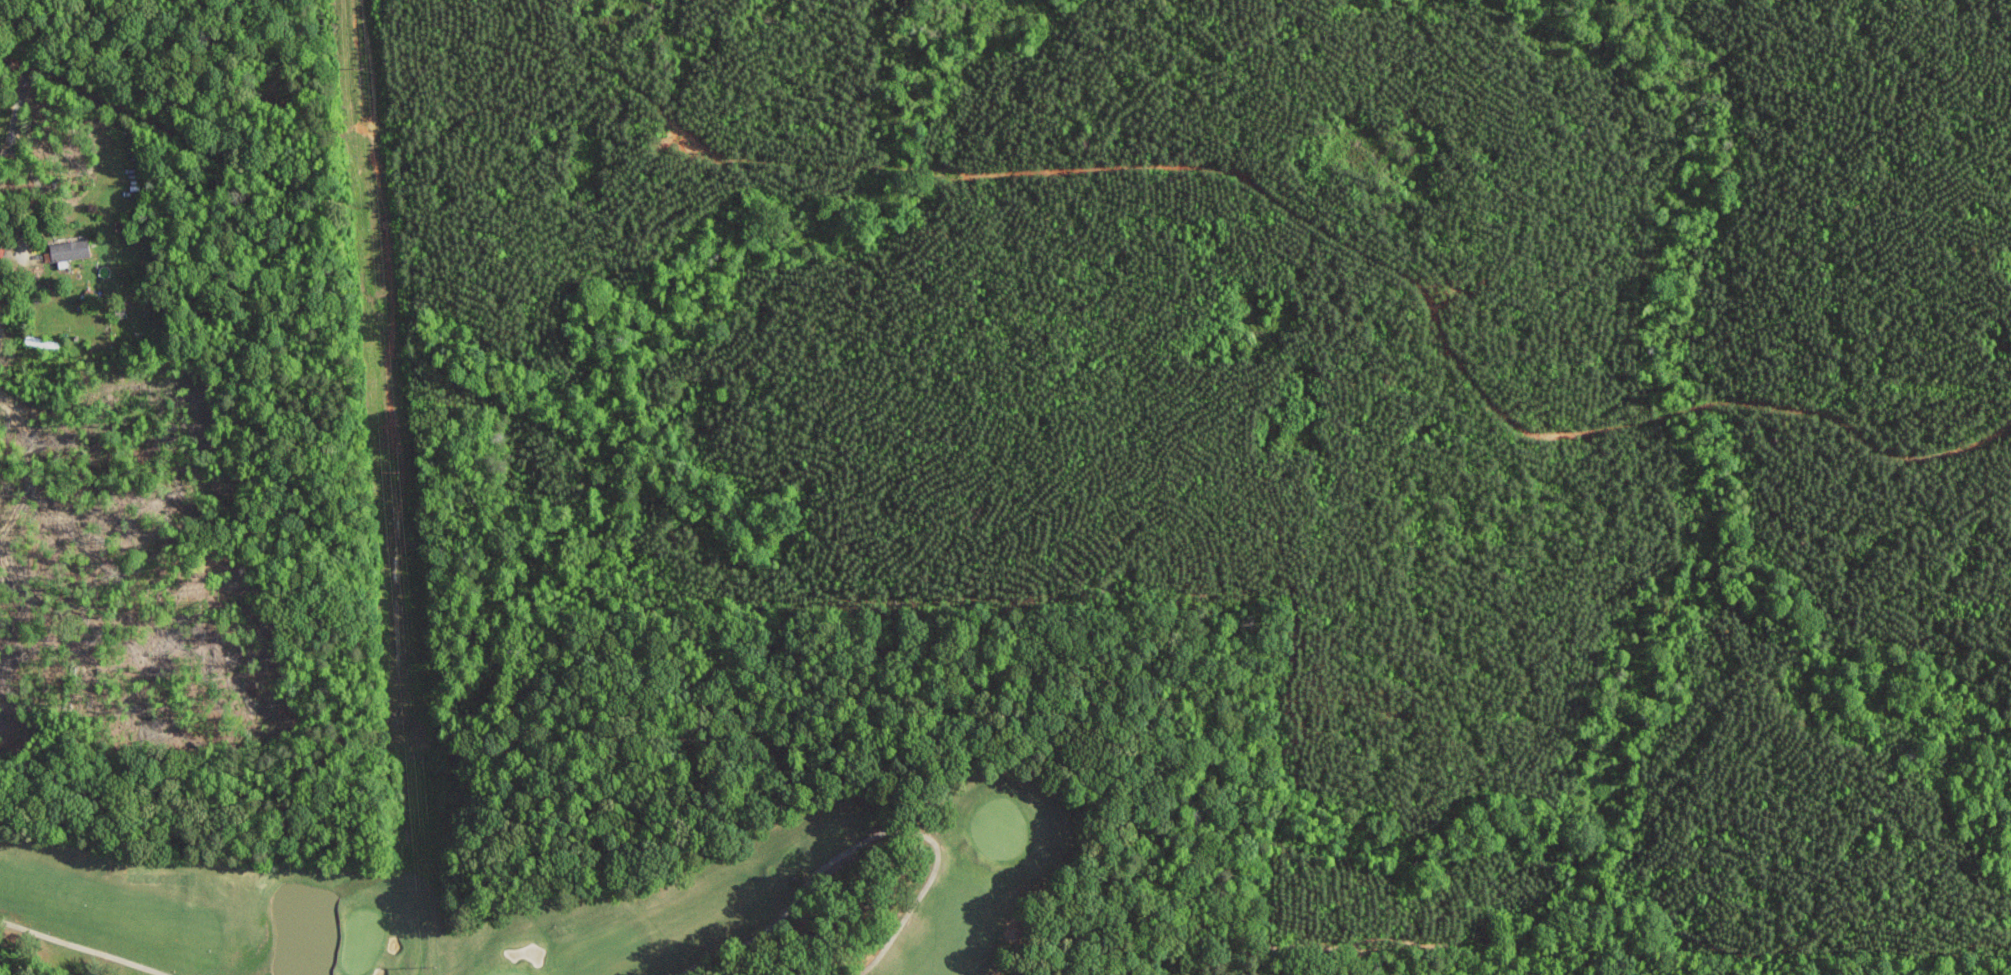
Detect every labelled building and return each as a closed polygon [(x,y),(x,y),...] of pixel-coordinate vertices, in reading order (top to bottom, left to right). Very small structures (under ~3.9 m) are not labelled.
[(53,261),(91,257),(90,240),(51,244),(53,261)]
